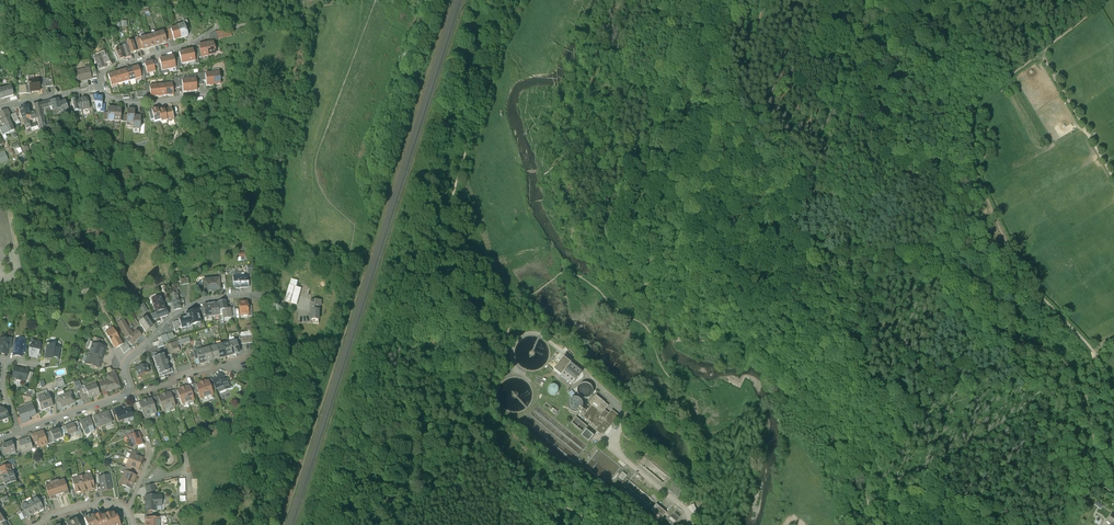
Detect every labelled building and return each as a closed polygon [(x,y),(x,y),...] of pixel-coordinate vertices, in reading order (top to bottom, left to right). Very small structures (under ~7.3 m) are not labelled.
[(178,20),(178,22),(182,33),(189,31),(188,26),(185,19),(185,18),(178,20)] [(173,30),(174,33),(175,35),(182,33),(178,22),(172,24),(173,30)] [(165,27),(158,29),(162,40),(168,38),(165,27)] [(211,31),(211,37),(219,34),(217,27),(211,31)] [(158,29),(152,31),(156,41),(162,40),(158,29)] [(152,31),(146,32),(150,43),(156,41),(152,31)] [(140,34),(141,35),(144,45),(150,43),(146,32),(140,34)] [(122,43),(122,44),(123,46),(126,55),(132,53),(131,50),(137,48),(136,47),(133,38),(133,37),(128,39),(128,41),(122,43)] [(216,40),(214,39),(214,37),(211,38),(211,37),(207,38),(209,50),(216,49),(216,48),(217,46),(216,40)] [(209,50),(207,38),(203,39),(200,40),(201,43),(203,52),(209,50)] [(120,57),(126,55),(123,46),(122,44),(116,46),(120,57)] [(197,56),(195,49),(194,44),(191,45),(190,44),(183,46),(180,47),(181,53),(183,59),(196,56),(197,56)] [(96,53),(100,66),(105,63),(103,57),(101,53),(105,52),(104,50),(96,53)] [(162,66),(176,63),(177,63),(175,57),(174,52),(171,52),(171,51),(163,53),(163,54),(160,55),(161,60),(162,66)] [(148,70),(156,67),(153,57),(145,60),(146,63),(148,70)] [(132,63),(133,64),(136,75),(136,77),(142,75),(143,75),(140,66),(139,63),(137,63),(136,62),(132,63)] [(133,64),(127,66),(130,77),(136,75),(133,64)] [(90,65),(76,68),(79,78),(92,76),(90,65)] [(121,68),(124,79),(130,77),(127,66),(121,68)] [(221,67),(207,68),(206,69),(207,75),(208,80),(211,80),(211,81),(219,80),(219,79),(222,79),(221,74),(224,73),(224,70),(221,70),(221,67)] [(115,69),(114,68),(111,69),(111,70),(109,71),(113,84),(119,82),(118,81),(115,69)] [(121,68),(115,69),(118,81),(124,79),(121,68)] [(197,73),(183,75),(183,81),(184,87),(187,87),(195,86),(198,85),(198,80),(197,73)] [(39,79),(39,77),(29,78),(29,84),(30,90),(31,90),(40,89),(40,84),(42,84),(43,84),(42,78),(41,78),(39,79)] [(166,80),(167,91),(170,91),(175,91),(174,83),(173,79),(166,80)] [(158,81),(159,92),(164,92),(164,91),(167,91),(166,80),(158,81)] [(150,82),(151,87),(152,93),(156,93),(156,92),(159,92),(158,81),(151,82),(150,82)] [(18,92),(27,91),(26,84),(26,83),(17,84),(18,92)] [(4,97),(13,94),(11,86),(0,88),(0,98),(4,97)] [(103,93),(98,93),(98,91),(94,92),(97,105),(101,105),(102,105),(102,101),(103,93)] [(79,96),(82,106),(86,105),(86,106),(90,105),(87,94),(79,96)] [(54,108),(55,113),(62,111),(69,108),(67,103),(61,105),(59,96),(48,99),(49,104),(49,105),(53,104),(54,108)] [(75,109),(82,107),(82,106),(79,96),(76,97),(72,98),(72,99),(73,100),(72,100),(73,104),(74,104),(75,108),(75,109)] [(34,103),(38,117),(46,115),(47,115),(46,110),(45,111),(44,106),(43,106),(41,107),(40,101),(34,103)] [(168,106),(166,107),(168,116),(168,117),(175,115),(172,103),(167,104),(168,106)] [(162,118),(168,116),(166,107),(165,105),(159,106),(159,104),(153,106),(153,107),(155,114),(156,117),(162,115),(162,118)] [(28,105),(20,107),(23,116),(30,114),(29,112),(30,112),(28,105)] [(7,108),(5,108),(0,111),(0,118),(1,119),(8,116),(10,115),(7,108)] [(30,119),(29,119),(31,118),(30,114),(23,116),(25,124),(30,122),(31,121),(30,119)] [(48,120),(46,115),(38,117),(39,123),(41,129),(58,124),(57,121),(52,122),(52,119),(48,120)] [(12,124),(8,116),(1,119),(3,124),(5,123),(6,124),(7,127),(12,124)] [(6,124),(0,127),(4,136),(7,135),(6,134),(11,131),(10,130),(14,129),(12,124),(7,127),(6,124)] [(0,149),(0,160),(0,161),(9,158),(5,148),(0,149)] [(243,283),(250,282),(250,276),(250,271),(235,271),(235,282),(243,282),(243,283)] [(205,276),(206,286),(222,285),(221,277),(221,273),(212,274),(212,275),(205,276)] [(297,281),(289,279),(283,296),(292,298),(297,281)] [(179,288),(178,285),(180,284),(179,280),(170,282),(172,290),(178,288),(179,288)] [(178,288),(172,290),(174,297),(180,296),(178,288)] [(153,295),(157,309),(166,306),(164,299),(163,299),(161,293),(153,295)] [(174,297),(173,297),(176,306),(182,304),(180,296),(174,297)] [(222,320),(226,319),(225,314),(233,313),(232,304),(228,305),(227,297),(219,298),(219,299),(219,302),(220,310),(222,320)] [(249,297),(240,297),(241,310),(249,309),(250,309),(249,301),(249,297)] [(214,313),(212,299),(208,300),(205,301),(205,304),(206,309),(207,309),(207,312),(209,312),(211,313),(214,313)] [(217,303),(215,302),(215,300),(215,299),(212,299),(214,313),(217,312),(217,311),(220,310),(219,302),(217,303)] [(318,299),(310,299),(310,311),(311,311),(311,313),(312,313),(318,313),(318,299)] [(157,309),(153,310),(154,316),(169,311),(167,305),(166,306),(157,309)] [(188,313),(180,315),(180,316),(182,323),(182,324),(187,323),(188,323),(194,322),(194,321),(202,319),(200,311),(198,305),(187,308),(188,313)] [(147,314),(140,319),(146,328),(153,323),(147,314)] [(137,327),(133,331),(125,316),(118,319),(128,336),(127,337),(128,338),(132,342),(142,332),(137,327)] [(182,323),(180,316),(174,318),(177,328),(180,327),(179,324),(182,323)] [(107,331),(113,341),(120,337),(113,325),(109,328),(110,329),(107,331)] [(100,342),(102,336),(95,334),(93,339),(100,342)] [(0,340),(0,351),(8,352),(9,346),(10,338),(9,338),(0,336),(0,340)] [(25,338),(17,336),(14,353),(23,354),(23,350),(24,342),(25,338)] [(233,348),(234,350),(238,349),(237,347),(240,346),(238,336),(231,338),(233,348)] [(227,350),(227,352),(231,351),(231,349),(233,348),(231,338),(224,340),(227,350)] [(100,342),(93,339),(91,339),(88,346),(90,347),(89,350),(104,356),(105,352),(104,351),(107,345),(101,343),(100,342)] [(30,347),(31,348),(30,353),(38,355),(38,352),(40,344),(40,342),(33,340),(33,341),(30,347)] [(169,341),(172,350),(180,347),(179,342),(174,344),(173,340),(169,341)] [(220,352),(221,354),(225,353),(224,351),(227,350),(224,340),(217,342),(220,352)] [(55,342),(48,341),(46,356),(53,357),(53,355),(59,356),(61,345),(55,345),(55,342)] [(214,354),(214,356),(218,355),(218,353),(220,352),(217,342),(211,344),(214,354)] [(207,356),(207,357),(211,356),(211,355),(214,354),(211,344),(204,346),(207,356)] [(563,344),(553,357),(572,372),(582,359),(563,344)] [(198,347),(199,354),(201,359),(205,358),(204,357),(207,356),(204,346),(198,347)] [(164,349),(154,353),(161,373),(171,370),(164,349)] [(104,356),(89,350),(88,354),(89,354),(87,361),(99,365),(101,359),(102,359),(104,356)] [(191,359),(178,362),(179,368),(192,365),(191,359)] [(147,361),(137,364),(138,367),(139,366),(141,372),(151,369),(149,365),(148,365),(147,361)] [(19,367),(15,366),(13,375),(17,376),(17,378),(22,379),(22,377),(26,378),(28,369),(23,368),(24,367),(19,366),(19,367)] [(218,371),(218,374),(216,374),(220,384),(221,386),(225,384),(228,386),(231,384),(231,383),(231,380),(232,378),(229,377),(229,375),(227,375),(226,375),(224,372),(221,370),(218,371)] [(111,378),(103,380),(105,387),(106,389),(120,385),(115,371),(110,373),(111,378)] [(550,372),(548,373),(547,375),(547,377),(547,379),(549,381),(551,382),(552,382),(554,382),(556,381),(557,380),(558,378),(558,376),(557,374),(556,373),(554,372),(552,371),(550,372)] [(41,384),(49,382),(48,376),(39,379),(41,384)] [(63,376),(55,378),(57,384),(65,382),(63,376)] [(213,381),(211,380),(210,376),(209,376),(208,377),(205,376),(203,377),(208,392),(213,391),(214,389),(213,384),(214,383),(213,381)] [(203,394),(208,392),(203,377),(200,378),(199,380),(197,381),(198,385),(198,387),(198,388),(200,389),(201,393),(203,394)] [(96,381),(86,385),(88,390),(90,395),(100,392),(96,381)] [(189,399),(184,383),(181,384),(180,387),(178,387),(180,391),(179,393),(180,394),(181,395),(183,399),(185,400),(189,399)] [(194,389),(194,387),(192,387),(191,383),(188,384),(186,383),(184,383),(189,399),(194,397),(195,395),(193,391),(194,389)] [(593,394),(585,405),(598,415),(596,418),(603,424),(620,403),(613,397),(609,401),(606,398),(609,393),(596,383),(590,391),(593,394)] [(167,389),(165,390),(171,405),(175,404),(177,403),(176,402),(175,398),(175,396),(175,394),(173,394),(172,389),(171,389),(169,390),(167,389)] [(59,394),(63,405),(68,403),(68,402),(75,400),(72,390),(59,394)] [(166,407),(171,405),(165,390),(162,391),(161,393),(159,394),(160,399),(160,400),(160,402),(162,402),(163,406),(166,407)] [(50,394),(39,398),(43,408),(47,406),(47,404),(53,402),(50,394)] [(155,404),(156,402),(155,400),(154,400),(152,396),(150,397),(148,395),(145,396),(151,412),(156,410),(157,408),(155,404)] [(151,412),(145,396),(143,397),(142,399),(140,400),(139,400),(141,404),(140,406),(141,408),(142,408),(144,413),(146,413),(151,412)] [(26,404),(18,407),(21,416),(25,414),(26,416),(36,413),(33,404),(26,406),(26,404)] [(121,404),(115,406),(119,418),(129,415),(129,416),(134,414),(131,406),(122,410),(121,408),(122,407),(121,404)] [(1,407),(0,408),(0,417),(1,419),(9,416),(7,409),(5,410),(3,406),(1,407)] [(97,413),(96,413),(99,420),(100,422),(105,421),(106,422),(112,419),(110,413),(109,409),(97,413)] [(89,423),(93,422),(90,415),(81,418),(84,427),(90,425),(89,423)] [(594,423),(586,417),(581,423),(589,429),(594,423)] [(74,421),(77,429),(76,430),(77,433),(82,431),(78,420),(74,421)] [(66,424),(68,428),(69,432),(73,431),(76,430),(77,429),(74,421),(66,424)] [(49,437),(47,438),(48,442),(55,440),(55,439),(62,436),(61,432),(59,427),(47,431),(49,437)] [(38,439),(40,445),(48,442),(47,438),(45,432),(44,429),(37,432),(39,439),(38,439)] [(136,430),(128,433),(132,444),(143,440),(139,429),(136,430)] [(16,440),(18,448),(19,449),(22,448),(22,450),(32,447),(29,436),(20,439),(16,440)] [(12,441),(2,444),(5,453),(11,451),(11,453),(15,451),(15,449),(12,441)] [(141,458),(143,457),(144,455),(138,453),(132,450),(129,456),(140,460),(141,458)] [(140,464),(139,463),(140,460),(129,456),(127,461),(133,464),(139,466),(140,464)] [(628,465),(623,461),(619,466),(624,470),(628,465)] [(2,474),(12,470),(10,463),(6,464),(5,463),(2,464),(3,465),(0,466),(0,468),(2,474)] [(126,468),(125,470),(123,475),(125,476),(122,481),(131,485),(137,472),(131,470),(126,468)] [(12,470),(2,474),(5,483),(16,479),(13,470),(12,470)] [(94,480),(92,470),(85,472),(89,488),(95,487),(96,486),(94,480)] [(85,472),(79,473),(83,490),(89,488),(85,472)] [(110,472),(99,474),(100,479),(102,488),(112,486),(110,472)] [(79,473),(72,475),(75,486),(76,491),(77,491),(83,490),(79,473)] [(51,479),(50,480),(51,481),(47,483),(46,484),(51,497),(52,497),(59,495),(62,494),(62,493),(69,491),(70,490),(65,477),(64,477),(60,478),(60,477),(58,476),(51,479)] [(155,481),(147,483),(149,490),(157,487),(155,481)] [(157,492),(147,492),(147,507),(157,507),(157,502),(163,502),(163,493),(157,493),(157,492)] [(668,501),(657,493),(652,500),(663,508),(668,501)] [(38,494),(33,497),(39,508),(44,506),(41,500),(38,494)] [(33,497),(28,500),(33,511),(39,508),(33,497)] [(28,500),(22,503),(25,508),(28,514),(33,511),(28,500)] [(673,512),(680,505),(676,500),(668,508),(673,512)] [(1101,510),(1103,506),(1097,501),(1094,505),(1101,510)] [(105,512),(110,524),(111,524),(113,524),(116,524),(117,524),(118,524),(122,523),(118,513),(116,514),(115,510),(112,511),(111,509),(105,512)] [(95,513),(99,524),(104,524),(106,524),(109,524),(110,524),(105,512),(102,513),(102,511),(95,513)] [(95,513),(94,512),(92,512),(85,515),(89,524),(99,524),(95,513)] [(67,521),(69,524),(81,524),(77,516),(68,521),(67,521)]
